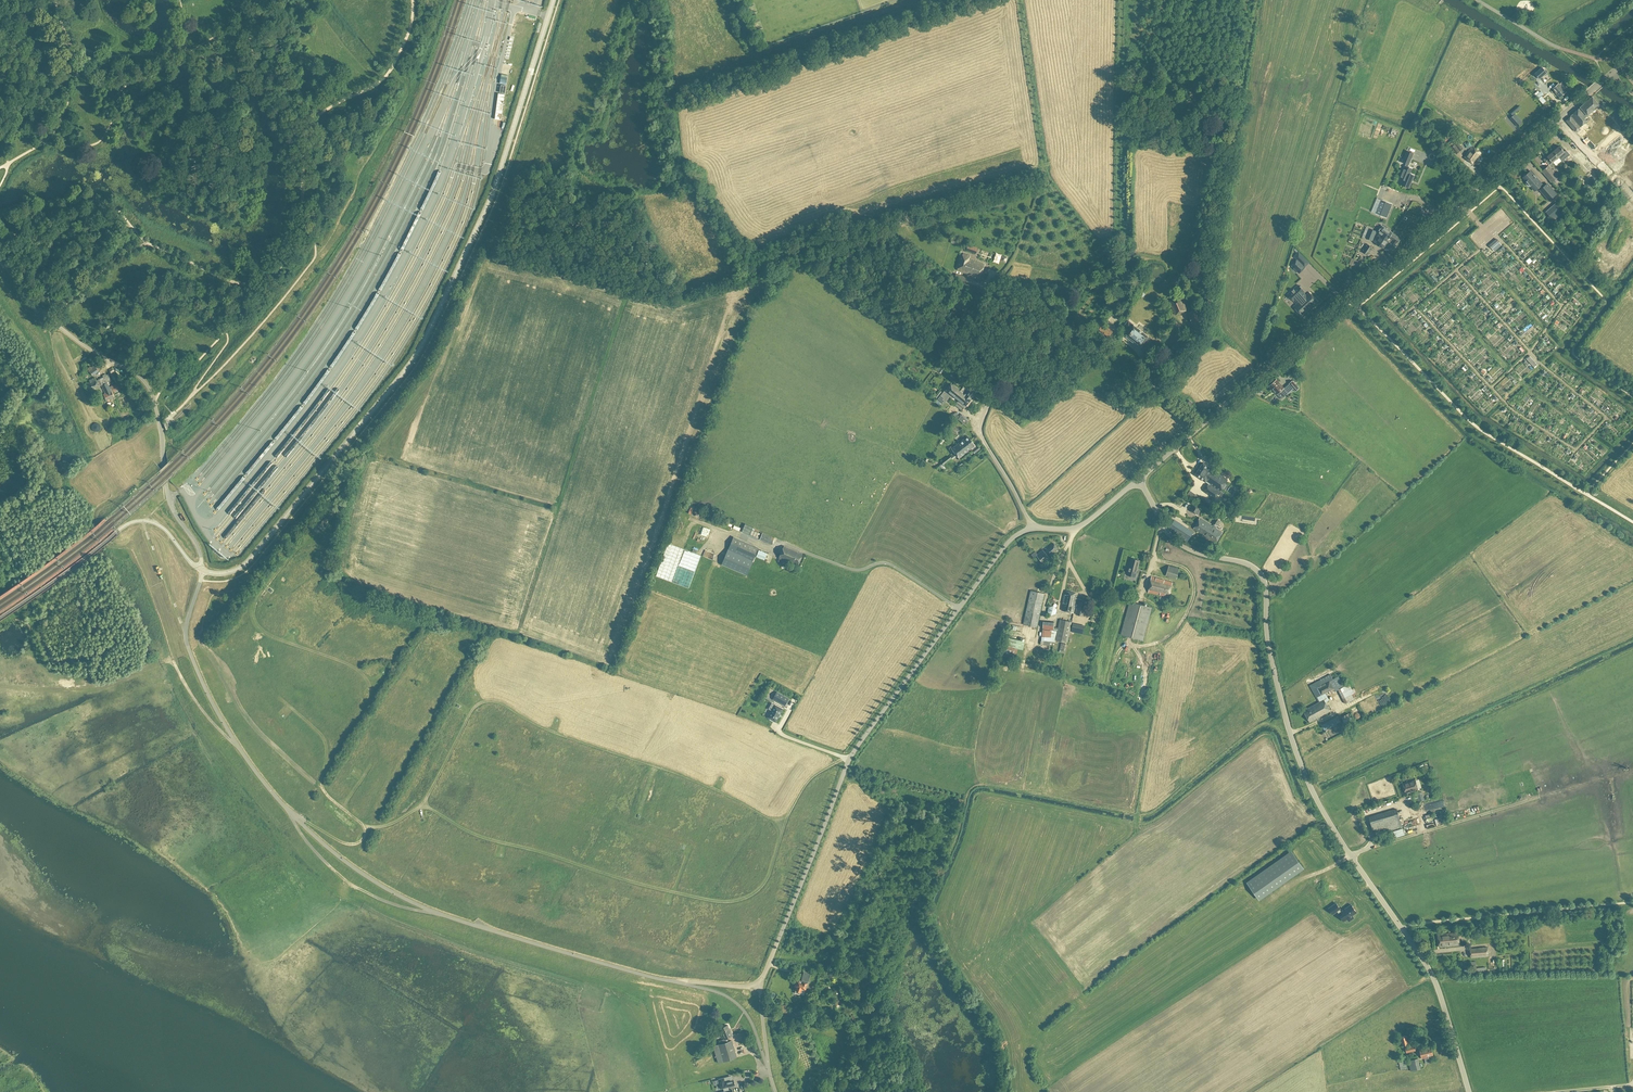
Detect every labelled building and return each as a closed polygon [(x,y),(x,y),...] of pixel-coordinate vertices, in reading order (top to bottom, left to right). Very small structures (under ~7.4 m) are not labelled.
[(1542,67),(1535,73),(1539,78),(1540,78),(1546,73),(1546,72),(1542,67)] [(1559,97),(1566,91),(1559,83),(1561,81),(1556,75),(1552,79),(1552,78),(1551,79),(1547,83),(1553,89),(1552,89),(1559,97)] [(1620,127),(1611,117),(1610,118),(1599,105),(1600,105),(1592,96),(1580,107),(1581,107),(1570,116),(1571,116),(1566,121),(1592,151),(1593,150),(1594,151),(1604,153),(1604,152),(1598,146),(1620,127)] [(1510,119),(1518,128),(1522,123),(1514,115),(1510,119)] [(1456,138),(1452,141),(1455,144),(1458,147),(1460,150),(1463,148),(1461,145),(1456,138)] [(1455,144),(1451,147),(1456,154),(1460,151),(1460,150),(1458,147),(1455,144)] [(1464,157),(1470,161),(1471,160),(1472,158),(1471,157),(1472,156),(1472,155),(1473,155),(1474,153),(1477,149),(1473,146),(1464,157)] [(1560,146),(1554,151),(1559,157),(1562,161),(1570,154),(1566,150),(1564,151),(1560,146)] [(1482,153),(1477,149),(1474,153),(1473,155),(1472,155),(1472,156),(1471,157),(1472,158),(1471,160),(1470,161),(1474,164),(1477,160),(1481,155),(1480,155),(1482,153)] [(1410,173),(1412,169),(1408,166),(1408,165),(1409,165),(1414,153),(1407,150),(1402,162),(1406,164),(1405,165),(1400,178),(1403,179),(1401,184),(1409,187),(1414,175),(1410,173)] [(1550,164),(1559,157),(1554,151),(1548,156),(1550,159),(1547,161),(1550,164)] [(1579,152),(1573,157),(1582,167),(1588,162),(1579,152)] [(1617,202),(1624,206),(1632,193),(1632,162),(1622,179),(1620,177),(1610,194),(1614,196),(1612,199),(1617,202)] [(1558,177),(1549,165),(1542,171),(1552,182),(1558,177)] [(1542,184),(1531,171),(1523,177),(1526,181),(1526,182),(1526,183),(1527,183),(1527,184),(1528,185),(1529,185),(1529,186),(1530,186),(1531,186),(1535,190),(1542,184)] [(1589,187),(1596,180),(1593,177),(1586,184),(1589,187)] [(1556,194),(1547,183),(1540,190),(1549,200),(1556,194)] [(1599,194),(1592,186),(1587,189),(1595,197),(1599,194)] [(1381,199),(1375,213),(1387,218),(1392,204),(1381,199)] [(1554,220),(1564,211),(1556,203),(1546,211),(1554,220)] [(1418,214),(1424,218),(1427,213),(1422,209),(1418,214)] [(1388,239),(1392,232),(1382,225),(1377,231),(1380,233),(1379,233),(1388,239)] [(1376,231),(1369,228),(1365,237),(1373,240),(1376,231)] [(1392,232),(1388,239),(1387,240),(1390,242),(1385,249),(1390,253),(1405,241),(1392,232)] [(1387,240),(1388,239),(1379,233),(1374,241),(1385,249),(1390,242),(1387,240)] [(1492,248),(1499,242),(1496,239),(1489,245),(1492,248)] [(1368,255),(1373,247),(1367,244),(1362,251),(1368,255)] [(1298,255),(1302,252),(1297,246),(1293,250),(1298,255)] [(980,277),(984,264),(969,258),(970,255),(963,253),(957,269),(980,277)] [(1291,265),(1299,273),(1305,267),(1297,259),(1291,265)] [(1527,285),(1515,268),(1513,270),(1510,265),(1502,271),(1506,275),(1509,273),(1512,277),(1509,279),(1513,284),(1511,285),(1514,288),(1521,283),(1523,288),(1527,285)] [(1193,270),(1188,276),(1193,280),(1198,273),(1193,270)] [(973,279),(961,275),(958,282),(981,291),(984,284),(973,280),(973,279)] [(1420,288),(1424,285),(1419,278),(1415,282),(1420,288)] [(1302,315),(1317,301),(1309,292),(1306,295),(1304,293),(1305,292),(1298,285),(1288,294),(1294,301),(1295,301),(1297,304),(1294,306),(1302,315)] [(970,305),(966,303),(968,301),(960,296),(955,305),(966,312),(970,305)] [(1175,315),(1176,314),(1187,309),(1182,296),(1169,301),(1175,315)] [(1550,303),(1538,313),(1541,318),(1544,316),(1548,321),(1551,319),(1548,315),(1550,313),(1552,315),(1557,311),(1552,305),(1550,303)] [(1201,318),(1204,317),(1202,312),(1199,313),(1197,309),(1188,313),(1194,326),(1203,322),(1201,318)] [(1149,336),(1129,320),(1125,325),(1130,329),(1126,334),(1142,346),(1145,341),(1148,343),(1151,339),(1149,337),(1149,336)] [(1418,321),(1406,332),(1414,340),(1426,329),(1418,321)] [(1103,323),(1098,329),(1109,336),(1113,330),(1103,323)] [(1538,365),(1530,356),(1527,359),(1534,367),(1536,365),(1537,366),(1538,365)] [(98,370),(94,365),(88,370),(92,375),(98,370)] [(106,375),(98,379),(101,386),(106,383),(109,381),(106,375)] [(99,387),(95,377),(89,380),(90,382),(86,384),(89,392),(99,387)] [(1288,393),(1276,380),(1269,386),(1281,399),(1284,397),(1288,393)] [(1293,381),(1290,383),(1296,391),(1299,388),(1293,381)] [(106,400),(113,396),(110,392),(111,392),(108,387),(106,383),(101,386),(105,394),(103,395),(106,400)] [(109,386),(111,392),(120,389),(118,383),(109,386)] [(953,384),(952,385),(970,399),(976,391),(966,383),(960,390),(953,384)] [(946,389),(938,399),(942,403),(949,395),(952,398),(954,395),(957,398),(959,400),(957,402),(964,407),(965,405),(970,400),(970,399),(952,385),(950,384),(946,389)] [(1482,409),(1487,413),(1491,408),(1488,407),(1491,403),(1484,397),(1480,402),(1483,404),(1484,403),(1486,404),(1482,409)] [(960,430),(949,424),(947,429),(958,435),(960,430)] [(952,448),(955,453),(971,440),(968,436),(952,448)] [(975,445),(971,440),(955,453),(938,466),(940,469),(943,466),(944,466),(957,455),(959,458),(975,445)] [(1215,499),(1228,479),(1203,462),(1195,474),(1208,483),(1203,491),(1215,499)] [(1202,509),(1194,504),(1191,510),(1198,515),(1202,509)] [(328,522),(333,515),(329,512),(318,526),(323,530),(329,523),(328,522)] [(1201,518),(1197,523),(1219,538),(1223,532),(1217,528),(1218,526),(1216,525),(1220,520),(1216,517),(1213,523),(1215,524),(1214,526),(1201,518)] [(1175,530),(1173,532),(1187,542),(1189,539),(1194,532),(1180,523),(1175,530)] [(1216,543),(1219,538),(1197,523),(1194,528),(1216,543)] [(760,533),(752,529),(750,535),(758,538),(760,533)] [(771,544),(774,538),(762,533),(759,539),(771,544)] [(747,575),(759,548),(733,537),(722,564),(747,575)] [(661,560),(655,575),(669,581),(673,582),(688,588),(694,572),(700,555),(686,550),(675,546),(667,543),(661,560)] [(1049,555),(1058,548),(1054,544),(1046,551),(1045,552),(1044,551),(1037,556),(1038,557),(1039,558),(1044,564),(1050,558),(1048,556),(1049,555)] [(780,558),(778,561),(781,563),(783,558),(798,565),(803,554),(784,546),(779,558),(780,558)] [(759,549),(756,556),(765,560),(768,553),(759,549)] [(1135,577),(1140,560),(1132,558),(1129,569),(1128,568),(1126,574),(1135,577)] [(1176,578),(1179,568),(1169,565),(1166,575),(1176,578)] [(1169,596),(1173,582),(1154,577),(1151,577),(1148,592),(1169,596)] [(1037,627),(1044,593),(1031,590),(1023,624),(1037,627)] [(1085,602),(1086,597),(1082,596),(1081,599),(1077,598),(1078,593),(1065,591),(1061,610),(1074,613),(1075,604),(1077,605),(1076,614),(1084,616),(1087,603),(1085,602)] [(1143,640),(1152,607),(1130,601),(1121,634),(1143,640)] [(1054,605),(1049,607),(1048,611),(1051,615),(1056,613),(1057,609),(1054,605)] [(1067,642),(1070,630),(1071,622),(1060,620),(1058,627),(1054,627),(1054,622),(1044,621),(1043,628),(1053,630),(1050,630),(1045,630),(1045,629),(1043,629),(1041,640),(1041,644),(1053,646),(1053,642),(1055,642),(1056,640),(1059,641),(1061,641),(1067,642)] [(1025,642),(1009,638),(1005,658),(1014,659),(1016,649),(1024,650),(1025,642)] [(1330,711),(1325,702),(1329,700),(1325,693),(1328,691),(1330,694),(1338,690),(1345,703),(1356,697),(1354,695),(1356,694),(1355,692),(1356,692),(1354,688),(1351,689),(1348,683),(1344,686),(1343,685),(1346,684),(1344,680),(1342,681),(1339,676),(1333,679),(1330,675),(1310,686),(1319,702),(1304,710),(1306,715),(1310,722),(1322,716),(1322,717),(1324,716),(1323,715),(1330,711)] [(785,705),(789,698),(777,692),(773,699),(785,705)] [(769,719),(773,721),(773,720),(776,722),(783,709),(774,704),(767,717),(770,718),(769,719)] [(1364,711),(1365,714),(1372,712),(1369,705),(1361,708),(1362,712),(1364,711)] [(1349,713),(1342,716),(1344,719),(1343,719),(1348,729),(1356,725),(1349,713)] [(1339,727),(1337,723),(1334,718),(1322,725),(1325,730),(1333,726),(1335,730),(1339,727)] [(1416,781),(1415,780),(1403,783),(1406,793),(1418,789),(1416,781)] [(1402,827),(1397,809),(1369,817),(1375,835),(1402,827)] [(1403,828),(1393,831),(1395,837),(1405,834),(1403,828)] [(1292,849),(1247,881),(1259,898),(1304,866),(1292,849)] [(1351,904),(1341,911),(1340,909),(1336,903),(1329,908),(1333,914),(1337,911),(1339,913),(1338,913),(1344,921),(1348,918),(1349,920),(1350,920),(1353,918),(1353,917),(1352,915),(1357,912),(1351,904)] [(1459,945),(1458,933),(1438,935),(1439,947),(1459,945)] [(1488,956),(1487,947),(1470,949),(1471,957),(1488,956)] [(805,990),(808,983),(797,979),(794,987),(796,987),(795,991),(796,991),(795,993),(799,995),(800,992),(801,992),(802,989),(805,990)] [(737,1057),(732,1040),(729,1041),(727,1037),(733,1035),(731,1031),(730,1031),(727,1025),(720,1028),(724,1038),(719,1041),(721,1044),(713,1046),(718,1063),(737,1057)] [(1415,1035),(1414,1031),(1419,1029),(1418,1026),(1407,1029),(1408,1037),(1411,1045),(1415,1044),(1414,1041),(1418,1040),(1416,1035),(1415,1035)] [(1409,1044),(1406,1035),(1400,1037),(1402,1046),(1409,1044)] [(1434,1056),(1431,1047),(1419,1050),(1422,1059),(1425,1059),(1426,1064),(1430,1063),(1429,1058),(1434,1056)] [(1420,1069),(1418,1059),(1409,1060),(1410,1071),(1420,1069)] [(732,1089),(729,1090),(728,1086),(735,1085),(733,1080),(732,1080),(731,1076),(719,1079),(721,1088),(723,1088),(724,1091),(721,1091),(733,1091),(732,1089)]
